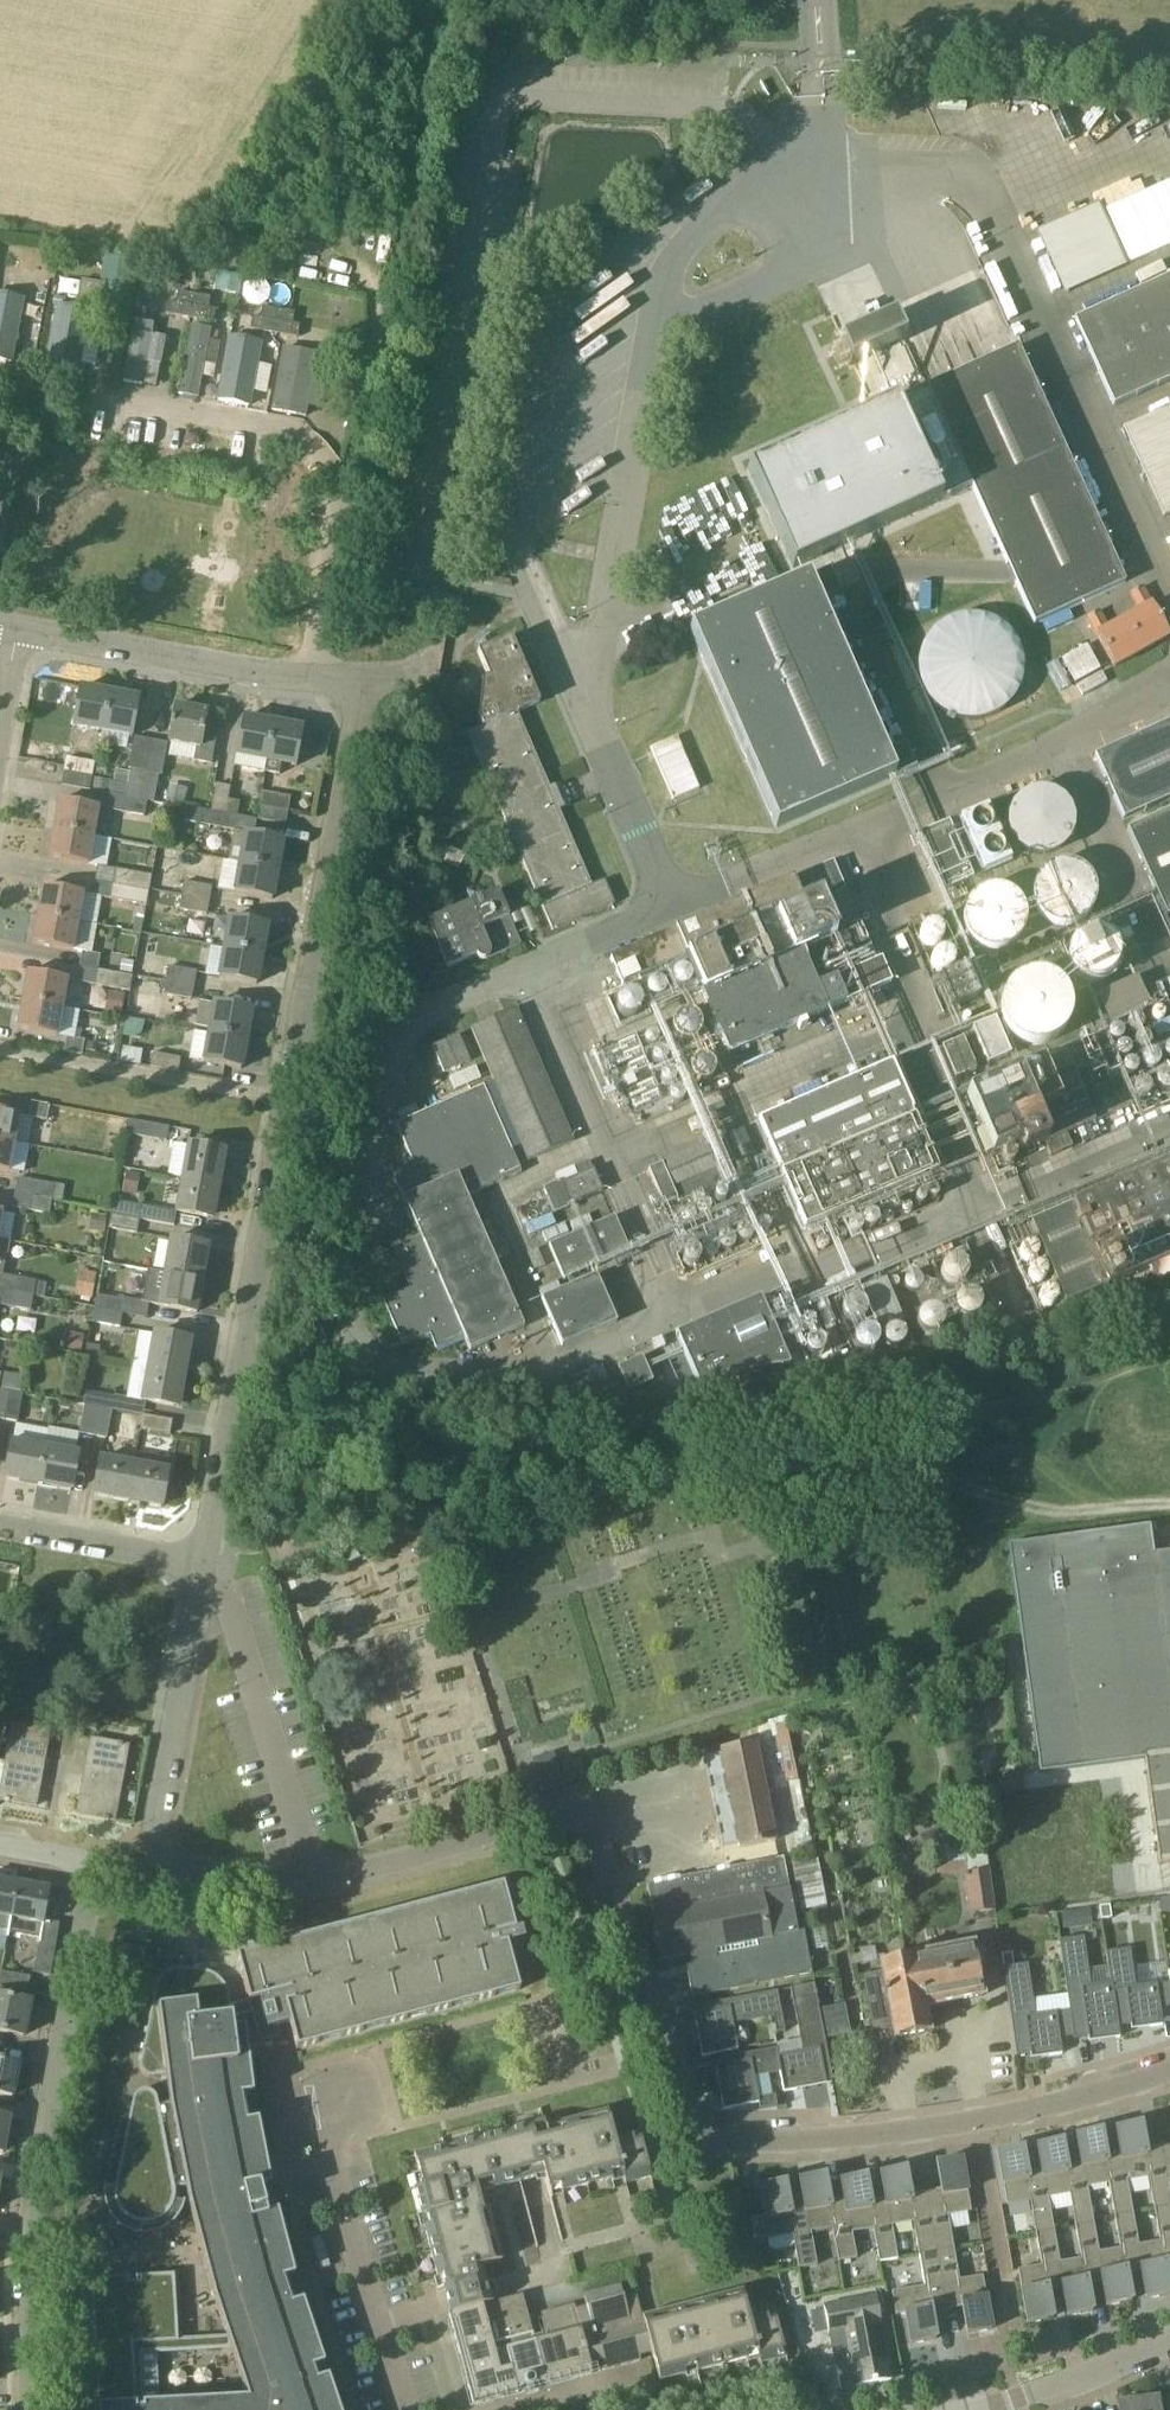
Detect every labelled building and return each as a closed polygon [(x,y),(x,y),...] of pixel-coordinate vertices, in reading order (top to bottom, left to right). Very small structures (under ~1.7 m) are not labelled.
[(1064,295),(1127,267),(1099,203),(1036,231),(1064,295)] [(29,368),(51,251),(0,244),(0,363),(29,368)] [(106,284),(126,287),(131,259),(105,256),(100,283),(106,284)] [(214,291),(240,295),(242,277),(217,273),(214,291)] [(1169,380),(1169,277),(1074,321),(1113,406),(1169,380)] [(54,301),(59,302),(68,304),(72,282),(58,279),(54,301)] [(105,285),(82,280),(78,299),(101,303),(105,285)] [(103,305),(123,308),(126,287),(106,284),(103,305)] [(179,292),(177,303),(169,302),(166,315),(190,319),(194,295),(179,292)] [(216,310),(208,309),(210,298),(194,295),(190,319),(213,323),(216,310)] [(262,308),(260,319),(253,317),(250,330),(274,334),(278,311),(262,308)] [(82,381),(90,314),(58,311),(50,377),(82,381)] [(292,324),(294,313),(278,311),(274,334),(298,338),(300,326),(292,324)] [(911,386),(880,316),(830,337),(840,362),(842,361),(862,407),(911,386)] [(163,329),(134,322),(120,382),(149,389),(163,329)] [(199,398),(211,336),(184,330),(172,392),(199,398)] [(251,406),(264,346),(240,341),(227,401),(251,406)] [(930,387),(1035,624),(1127,585),(1022,348),(1021,348),(1019,344),(929,382),(931,387),(930,387)] [(309,419),(323,353),(294,348),(281,414),(309,419)] [(740,458),(780,560),(931,501),(891,399),(740,458)] [(1169,512),(1169,411),(1126,430),(1163,515),(1169,512)] [(906,743),(884,753),(819,602),(840,593),(830,570),(690,630),(777,828),(916,767),(906,743)] [(1113,669),(1168,638),(1139,588),(1127,595),(1136,612),(1107,628),(1097,612),(1085,619),(1113,669)] [(921,669),(921,673),(921,678),(921,682),(922,687),(924,691),(925,696),(928,700),(930,703),(933,707),(936,710),(939,713),(943,716),(947,719),(951,721),(955,723),(959,724),(964,725),(968,726),(973,726),(978,726),(982,725),(987,724),(991,723),(995,721),(999,719),(1003,716),(1007,713),(1010,710),(1013,707),(1016,703),(1018,700),(1021,695),(1022,691),(1024,687),(1025,682),(1025,678),(1025,673),(1025,669),(1025,664),(1024,660),(1022,655),(1021,651),(1018,647),(1016,643),(1013,640),(1010,636),(1007,633),(1003,630),(999,628),(995,626),(991,624),(987,623),(982,622),(978,621),(973,621),(968,621),(964,622),(959,623),(955,624),(951,626),(947,628),(943,630),(939,633),(936,636),(933,640),(930,643),(928,647),(926,651),(924,655),(922,660),(921,664),(921,669)] [(592,887),(516,714),(538,704),(510,639),(476,654),(489,682),(482,685),(479,719),(483,728),(468,735),(554,932),(616,905),(606,881),(592,887)] [(1089,650),(1063,664),(1077,688),(1072,691),(1078,703),(1109,686),(1089,650)] [(110,694),(79,689),(73,726),(103,731),(110,694)] [(110,694),(103,731),(133,737),(140,699),(110,694)] [(218,731),(204,728),(207,712),(176,706),(173,722),(169,744),(170,744),(196,749),(194,761),(194,762),(211,765),(218,731)] [(273,724),(243,718),(234,767),(264,773),(267,761),(273,724)] [(1095,756),(1124,820),(1169,801),(1169,723),(1095,756)] [(273,724),(267,761),(297,767),(303,729),(273,724)] [(651,749),(690,840),(730,822),(707,771),(693,777),(682,751),(676,738),(651,749)] [(66,769),(92,774),(94,762),(69,757),(66,769)] [(126,798),(142,801),(147,773),(131,770),(128,785),(126,798)] [(93,776),(83,774),(64,772),(62,787),(91,791),(93,776)] [(154,803),(156,795),(159,778),(160,775),(147,773),(142,801),(147,802),(154,803)] [(126,798),(128,785),(113,783),(111,783),(111,781),(95,778),(93,790),(109,793),(109,795),(111,795),(126,798)] [(229,800),(231,787),(216,784),(211,813),(237,817),(240,802),(229,800)] [(169,785),(166,802),(184,806),(188,789),(169,785)] [(108,811),(144,817),(147,802),(142,801),(126,798),(111,795),(108,811)] [(307,800),(299,804),(304,812),(311,807),(307,800)] [(100,808),(59,801),(54,830),(94,837),(100,808)] [(1014,860),(990,804),(923,834),(947,889),(1014,860)] [(288,812),(284,811),(260,806),(257,821),(286,826),(288,812)] [(187,823),(195,824),(197,810),(190,809),(187,823)] [(211,813),(197,810),(195,824),(234,832),(237,817),(211,813)] [(1128,829),(1168,918),(1169,918),(1169,810),(1128,829)] [(94,837),(54,830),(49,858),(89,865),(94,837)] [(283,840),(245,833),(239,863),(278,870),(283,840)] [(1042,926),(1095,911),(1080,857),(1027,872),(1042,926)] [(854,880),(845,859),(608,961),(620,988),(686,960),(728,1055),(893,985),(884,962),(877,965),(861,929),(852,933),(835,895),(844,891),(842,885),(854,880)] [(278,870),(239,863),(234,893),(272,900),(278,870)] [(152,876),(98,867),(95,882),(150,891),(152,876)] [(1025,900),(972,881),(954,931),(1007,950),(1025,900)] [(150,891),(95,882),(92,897),(147,906),(150,891)] [(182,896),(210,901),(213,887),(184,882),(182,896)] [(84,894),(43,887),(38,915),(78,923),(84,894)] [(500,892),(429,922),(449,968),(479,956),(480,958),(481,959),(482,960),(484,960),(486,961),(523,945),(500,892)] [(210,901),(182,896),(179,911),(207,916),(210,901)] [(1119,947),(1143,934),(1129,907),(1056,943),(1077,985),(1126,961),(1119,947)] [(78,923),(38,915),(33,944),(73,951),(78,923)] [(962,1009),(976,1002),(935,917),(910,929),(956,1025),(967,1020),(962,1009)] [(135,918),(133,932),(141,934),(144,920),(135,918)] [(268,925),(230,918),(228,933),(225,947),(225,948),(262,955),(268,925)] [(225,948),(219,978),(257,985),(262,955),(225,948)] [(100,955),(81,952),(79,967),(97,970),(100,955)] [(134,963),(122,961),(120,972),(132,974),(134,963)] [(79,967),(77,983),(130,991),(133,976),(104,971),(97,970),(79,967)] [(194,986),(197,972),(168,967),(166,980),(166,981),(194,986)] [(22,1001),(62,1009),(68,980),(28,972),(22,1001)] [(1101,1018),(1146,1007),(1139,978),(1094,989),(1101,1018)] [(194,986),(166,981),(164,996),(192,1000),(194,986)] [(109,993),(105,1012),(121,1016),(125,996),(109,993)] [(129,1011),(153,1014),(155,997),(132,993),(129,1011)] [(62,1009),(22,1001),(17,1030),(57,1037),(62,1009)] [(195,1026),(210,1029),(209,1033),(247,1040),(252,1009),(214,1003),(214,1004),(200,1002),(195,1026)] [(573,1142),(514,1010),(470,1029),(528,1161),(573,1142)] [(1013,1064),(996,1024),(974,1033),(991,1073),(1013,1064)] [(209,1035),(204,1062),(204,1063),(241,1070),(247,1040),(209,1033),(209,1035)] [(459,1035),(433,1046),(444,1073),(470,1062),(459,1035)] [(85,1041),(67,1038),(64,1053),(82,1056),(85,1041)] [(976,1069),(963,1038),(929,1053),(942,1084),(976,1069)] [(142,1052),(123,1048),(121,1062),(140,1065),(142,1052)] [(181,1059),(153,1054),(153,1055),(150,1068),(178,1073),(181,1059)] [(1134,1109),(1122,1081),(1084,1098),(1066,1057),(967,1099),(991,1155),(1017,1144),(1023,1157),(1046,1147),(1050,1156),(1071,1148),(1067,1138),(1134,1109)] [(454,1088),(480,1079),(476,1066),(450,1076),(454,1088)] [(938,1176),(892,1069),(760,1125),(807,1232),(938,1176)] [(521,1173),(484,1087),(396,1125),(412,1160),(390,1170),(418,1234),(391,1245),(411,1289),(384,1301),(404,1346),(431,1335),(438,1349),(465,1337),(472,1352),(527,1329),(469,1196),(521,1173)] [(47,1121),(50,1106),(32,1102),(29,1117),(47,1121)] [(15,1144),(20,1115),(0,1111),(0,1141),(15,1144)] [(169,1128),(128,1120),(126,1134),(167,1142),(169,1128)] [(754,1156),(744,1133),(726,1140),(736,1164),(754,1156)] [(0,1141),(0,1170),(10,1172),(15,1144),(0,1141)] [(725,1186),(720,1175),(707,1145),(648,1170),(664,1207),(677,1201),(679,1205),(725,1186)] [(224,1166),(218,1165),(220,1151),(188,1146),(182,1179),(220,1186),(224,1166)] [(594,1171),(591,1163),(579,1168),(582,1176),(561,1185),(558,1185),(558,1183),(544,1189),(554,1214),(554,1215),(555,1214),(569,1208),(569,1207),(570,1206),(604,1192),(595,1170),(594,1171)] [(1034,1228),(1069,1308),(1155,1271),(1169,1264),(1169,1169),(1034,1228)] [(122,1194),(136,1196),(140,1175),(127,1172),(122,1194)] [(52,1201),(62,1203),(65,1186),(55,1184),(55,1185),(18,1178),(15,1193),(52,1201)] [(182,1179),(176,1212),(208,1218),(211,1205),(216,1206),(220,1186),(182,1179)] [(52,1201),(15,1193),(12,1208),(49,1215),(52,1201)] [(142,1206),(114,1201),(111,1215),(140,1220),(142,1206)] [(555,1214),(554,1215),(554,1214),(528,1225),(533,1237),(560,1226),(555,1214)] [(107,1216),(90,1215),(89,1232),(105,1233),(107,1216)] [(140,1220),(111,1215),(108,1229),(137,1234),(140,1220)] [(632,1254),(617,1218),(551,1246),(566,1282),(632,1254)] [(8,1255),(10,1243),(10,1242),(6,1241),(0,1240),(0,1253),(8,1255)] [(205,1261),(206,1262),(209,1247),(169,1240),(164,1273),(201,1280),(205,1261)] [(97,1273),(79,1270),(75,1295),(93,1297),(97,1273)] [(201,1280),(164,1273),(148,1271),(142,1304),(197,1313),(199,1299),(198,1298),(201,1280)] [(0,1275),(0,1277),(0,1290),(33,1297),(36,1282),(0,1275)] [(627,1304),(618,1285),(604,1291),(598,1278),(544,1300),(564,1347),(618,1324),(612,1310),(627,1304)] [(47,1284),(36,1282),(33,1297),(45,1298),(47,1284)] [(31,1311),(33,1297),(0,1290),(0,1306),(31,1311)] [(94,1309),(123,1314),(125,1300),(97,1295),(94,1309)] [(810,1363),(780,1295),(677,1339),(699,1389),(790,1372),(810,1363)] [(123,1314),(94,1309),(92,1323),(121,1328),(123,1314)] [(897,1344),(898,1329),(881,1328),(879,1343),(897,1344)] [(189,1354),(184,1353),(186,1340),(153,1334),(146,1368),(186,1375),(189,1354)] [(72,1335),(69,1351),(83,1353),(85,1338),(72,1335)] [(100,1347),(87,1345),(86,1355),(99,1357),(100,1347)] [(671,1354),(649,1359),(654,1382),(676,1378),(671,1354)] [(642,1357),(618,1368),(629,1392),(653,1381),(642,1357)] [(186,1375),(146,1368),(140,1401),(174,1407),(176,1394),(182,1395),(186,1375)] [(595,1386),(588,1372),(572,1379),(579,1393),(595,1386)] [(1,1389),(21,1392),(23,1377),(3,1374),(1,1389)] [(4,1420),(9,1391),(0,1390),(0,1419),(4,1420)] [(112,1411),(115,1397),(79,1390),(76,1405),(85,1407),(85,1406),(99,1409),(112,1411)] [(4,1420),(18,1422),(23,1393),(9,1391),(4,1420)] [(85,1406),(85,1407),(80,1434),(93,1437),(99,1409),(85,1406)] [(107,1439),(112,1411),(99,1409),(93,1437),(107,1439)] [(172,1421),(149,1417),(144,1416),(141,1430),(170,1435),(172,1421)] [(45,1448),(13,1442),(5,1480),(20,1483),(20,1481),(38,1485),(45,1448)] [(78,1454),(45,1448),(38,1485),(57,1488),(56,1489),(71,1492),(78,1454)] [(168,1470),(155,1468),(157,1459),(137,1455),(135,1465),(130,1497),(142,1499),(140,1505),(161,1509),(168,1470)] [(130,1497),(135,1465),(132,1464),(101,1458),(95,1491),(109,1493),(108,1499),(129,1502),(130,1497)] [(1154,1554),(1150,1526),(1008,1545),(1040,1774),(1145,1759),(1169,1756),(1169,1552),(1154,1554)] [(0,1603),(0,1607),(9,1609),(12,1597),(2,1595),(0,1603)] [(96,1731),(96,1730),(98,1721),(89,1719),(87,1728),(87,1730),(96,1731)] [(49,1732),(23,1727),(24,1725),(19,1725),(18,1726),(13,1725),(6,1763),(43,1770),(49,1732)] [(128,1747),(123,1746),(123,1744),(118,1743),(118,1744),(91,1740),(85,1777),(121,1784),(128,1747)] [(776,1841),(756,1742),(720,1749),(720,1754),(704,1757),(723,1847),(739,1844),(740,1849),(776,1841)] [(562,1785),(552,1754),(534,1760),(543,1789),(544,1790),(562,1785)] [(1169,1792),(1169,1756),(1145,1759),(1150,1795),(1169,1792)] [(0,1795),(0,1800),(5,1801),(5,1803),(9,1804),(10,1802),(36,1807),(43,1770),(6,1763),(0,1795)] [(85,1777),(81,1796),(78,1815),(104,1819),(104,1821),(109,1822),(109,1820),(114,1821),(121,1784),(85,1777)] [(1169,1827),(1169,1792),(1150,1795),(1155,1829),(1169,1827)] [(961,1827),(961,1833),(932,1838),(938,1879),(964,1875),(970,1915),(996,1911),(982,1824),(961,1827)] [(1169,1863),(1169,1827),(1155,1829),(1160,1865),(1169,1863)] [(802,1910),(827,1904),(816,1853),(790,1859),(802,1910)] [(783,1858),(727,1869),(647,1885),(653,1915),(651,1916),(660,1961),(690,1955),(692,1966),(717,1961),(715,1950),(753,1943),(798,1933),(783,1858)] [(0,1880),(0,1930),(8,1931),(16,1883),(0,1880)] [(50,1889),(16,1883),(8,1931),(10,1931),(10,1934),(40,1939),(39,1944),(40,1944),(50,1889)] [(252,2014),(257,2034),(259,2034),(259,2033),(275,2029),(290,2025),(297,2050),(520,1991),(508,1945),(525,1941),(522,1929),(516,1931),(503,1886),(237,1956),(249,2002),(252,2014)] [(1101,1921),(1111,1919),(1110,1906),(1099,1908),(1101,1921)] [(1062,1914),(1064,1929),(1077,1928),(1075,1912),(1062,1914)] [(1070,2012),(1056,2014),(1060,2040),(1073,2037),(1073,2040),(1074,2040),(1102,2036),(1102,2041),(1120,2039),(1118,2028),(1112,1984),(1091,1987),(1084,1938),(1060,1941),(1067,1998),(1068,2000),(1070,2012)] [(985,1960),(985,1959),(985,1957),(985,1956),(984,1955),(984,1953),(983,1952),(982,1951),(981,1950),(980,1949),(977,1948),(976,1948),(975,1948),(973,1948),(973,1945),(927,1954),(937,2005),(983,1996),(977,1968),(978,1968),(981,1967),(983,1965),(984,1963),(985,1961),(985,1960)] [(1108,1953),(1112,1984),(1118,2028),(1152,2023),(1152,2028),(1164,2027),(1162,2011),(1169,2010),(1169,1984),(1159,1985),(1158,1985),(1137,1988),(1132,1949),(1108,1953)] [(937,2005),(927,1954),(881,1963),(883,1973),(864,1977),(873,2029),(885,2027),(893,2026),(894,2034),(895,2038),(929,2032),(924,2008),(937,2005)] [(1004,1968),(1014,1967),(1012,1954),(1002,1955),(1004,1968)] [(1014,1967),(1004,1968),(1016,2056),(1049,2052),(1050,2056),(1062,2055),(1060,2040),(1056,2014),(1056,2013),(1035,2016),(1028,1965),(1014,1967)] [(253,2157),(262,2156),(262,2157),(265,2156),(258,2120),(247,2123),(242,2096),(253,2095),(249,2058),(250,2058),(251,2057),(252,2056),(252,2055),(252,2054),(252,2053),(252,2052),(252,2051),(251,2050),(249,2049),(248,2049),(245,2028),(233,2030),(232,2019),(252,2014),(249,2002),(231,2007),(229,1997),(228,1993),(228,1991),(227,1989),(225,1986),(224,1984),(223,1983),(220,1980),(216,1977),(214,1975),(212,1974),(209,1973),(206,1972),(202,1971),(190,1970),(190,1971),(191,1975),(183,1976),(182,1969),(179,1969),(177,1969),(174,1969),(171,1970),(169,1971),(167,1972),(165,1973),(163,1975),(162,1976),(161,1978),(159,1980),(158,1982),(157,1986),(141,2063),(141,2065),(141,2066),(141,2068),(141,2069),(142,2071),(143,2072),(144,2074),(145,2075),(147,2076),(149,2077),(151,2077),(153,2077),(167,2075),(170,2103),(158,2105),(157,2099),(156,2097),(155,2096),(154,2094),(152,2093),(150,2091),(148,2091),(146,2090),(144,2091),(142,2091),(141,2091),(139,2092),(137,2093),(136,2095),(135,2097),(134,2098),(133,2100),(115,2189),(115,2199),(115,2201),(119,2210),(120,2212),(127,2219),(129,2220),(138,2224),(140,2224),(149,2224),(152,2224),(161,2220),(163,2219),(169,2212),(171,2210),(174,2202),(175,2199),(175,2190),(175,2189),(186,2186),(190,2205),(215,2300),(227,2338),(178,2340),(174,2275),(136,2277),(136,2281),(130,2282),(130,2277),(91,2279),(98,2409),(339,2409),(329,2377),(318,2381),(314,2369),(325,2365),(303,2301),(292,2305),(284,2279),(295,2276),(278,2211),(267,2214),(260,2189),(264,2188),(264,2185),(259,2185),(256,2173),(253,2157)] [(7,1974),(0,1972),(0,1973),(0,1988),(27,1993),(30,1978),(7,1974)] [(767,1993),(695,2007),(702,2043),(700,2044),(703,2057),(738,2050),(733,2024),(782,2015),(778,1991),(767,1993)] [(804,2052),(779,2057),(782,2072),(781,2073),(785,2092),(797,2089),(797,2087),(833,2080),(817,1995),(794,2000),(804,2052)] [(0,1998),(0,2032),(25,2037),(31,2003),(0,1998)] [(827,2039),(849,2034),(845,2012),(823,2016),(827,2039)] [(0,2046),(0,2095),(12,2097),(18,2064),(0,2061),(3,2046),(0,2046)] [(777,2048),(717,2060),(724,2096),(721,2097),(724,2110),(759,2103),(761,2110),(773,2108),(771,2096),(759,2099),(755,2078),(781,2073),(782,2072),(779,2057),(777,2048)] [(488,2290),(482,2266),(487,2265),(502,2261),(495,2237),(497,2236),(496,2234),(495,2235),(488,2210),(484,2212),(479,2193),(519,2183),(544,2176),(548,2191),(560,2188),(562,2193),(612,2179),(611,2174),(622,2172),(626,2184),(650,2177),(652,2182),(653,2182),(639,2131),(638,2131),(639,2133),(615,2139),(608,2110),(606,2111),(598,2113),(546,2128),(544,2120),(543,2121),(543,2122),(508,2132),(507,2130),(505,2131),(506,2132),(416,2156),(415,2155),(414,2155),(423,2188),(413,2190),(413,2192),(415,2191),(421,2215),(416,2216),(417,2217),(426,2215),(429,2226),(424,2227),(438,2278),(443,2277),(445,2288),(444,2288),(447,2303),(450,2312),(491,2302),(488,2290)] [(0,2116),(0,2153),(3,2153),(9,2118),(0,2116)] [(1162,2147),(1162,2146),(1160,2146),(1160,2147),(1146,2150),(1141,2123),(1116,2128),(1120,2154),(1132,2217),(1133,2217),(1127,2181),(1149,2177),(1155,2213),(1169,2210),(1169,2192),(1168,2181),(1165,2164),(1162,2147)] [(1115,2220),(1132,2217),(1120,2154),(1106,2157),(1101,2130),(1076,2135),(1081,2165),(1092,2224),(1093,2224),(1087,2187),(1109,2183),(1115,2220)] [(1075,2227),(1092,2224),(1081,2165),(1067,2167),(1062,2141),(1037,2145),(1042,2172),(1052,2231),(1054,2231),(1048,2198),(1070,2194),(1075,2227)] [(1169,2164),(1169,2146),(1162,2147),(1165,2164),(1169,2164)] [(1036,2234),(1052,2231),(1042,2172),(1027,2174),(1023,2148),(997,2152),(1007,2206),(1030,2202),(1036,2234)] [(948,2216),(971,2212),(962,2159),(937,2163),(941,2189),(926,2192),(936,2251),(954,2248),(948,2216)] [(919,2254),(936,2251),(926,2192),(910,2195),(906,2169),(880,2173),(885,2199),(890,2226),(892,2226),(913,2222),(919,2254)] [(852,2233),(850,2233),(844,2199),(830,2201),(825,2175),(800,2179),(803,2196),(809,2232),(811,2232),(832,2228),(838,2262),(857,2258),(852,2233)] [(892,2226),(890,2226),(885,2199),(871,2202),(866,2176),(841,2180),(844,2199),(850,2233),(852,2233),(874,2229),(878,2255),(879,2262),(898,2259),(892,2226)] [(757,2242),(767,2240),(769,2249),(773,2251),(791,2248),(794,2245),(799,2269),(817,2265),(811,2232),(809,2232),(803,2196),(788,2199),(785,2182),(760,2186),(766,2217),(752,2219),(752,2218),(750,2218),(757,2242)] [(1155,2213),(1160,2241),(1138,2245),(1133,2217),(1132,2217),(1141,2273),(1146,2299),(1169,2295),(1169,2287),(1167,2270),(1169,2270),(1169,2210),(1155,2213)] [(1127,2275),(1141,2273),(1132,2217),(1115,2220),(1120,2248),(1098,2252),(1093,2224),(1092,2224),(1102,2283),(1106,2306),(1132,2302),(1127,2275)] [(1088,2285),(1102,2283),(1092,2224),(1075,2227),(1081,2259),(1059,2263),(1054,2231),(1052,2231),(1062,2289),(1067,2316),(1093,2312),(1088,2285)] [(1048,2292),(1062,2289),(1052,2231),(1036,2234),(1042,2266),(1018,2270),(1028,2323),(1053,2319),(1048,2292)] [(967,2334),(992,2330),(983,2277),(959,2281),(954,2248),(936,2251),(947,2310),(962,2308),(967,2334)] [(949,2321),(947,2310),(936,2251),(919,2254),(925,2287),(892,2293),(896,2316),(905,2314),(911,2344),(936,2340),(933,2323),(947,2320),(947,2321),(949,2321)] [(581,2330),(592,2374),(596,2373),(641,2361),(639,2356),(652,2353),(642,2317),(636,2293),(623,2297),(621,2287),(584,2296),(587,2306),(576,2309),(581,2330)] [(774,2311),(773,2311),(773,2312),(750,2319),(743,2290),(741,2290),(742,2292),(645,2318),(644,2318),(644,2316),(642,2317),(652,2353),(660,2382),(686,2375),(685,2371),(695,2367),(697,2372),(721,2366),(722,2367),(724,2367),(723,2365),(748,2359),(746,2354),(757,2351),(761,2364),(785,2357),(787,2362),(788,2362),(774,2311)] [(449,2313),(473,2405),(522,2393),(524,2394),(527,2395),(530,2395),(533,2394),(536,2393),(539,2391),(540,2390),(541,2389),(542,2387),(547,2386),(535,2342),(522,2295),(493,2303),(493,2301),(491,2302),(450,2312),(449,2313)] [(877,2297),(823,2308),(828,2333),(830,2333),(841,2389),(856,2386),(856,2387),(892,2380),(877,2297)] [(592,2374),(581,2330),(576,2309),(575,2309),(574,2305),(541,2314),(548,2338),(535,2342),(547,2386),(592,2374)] [(1157,2399),(1118,2403),(1118,2409),(1159,2409),(1157,2399)]
